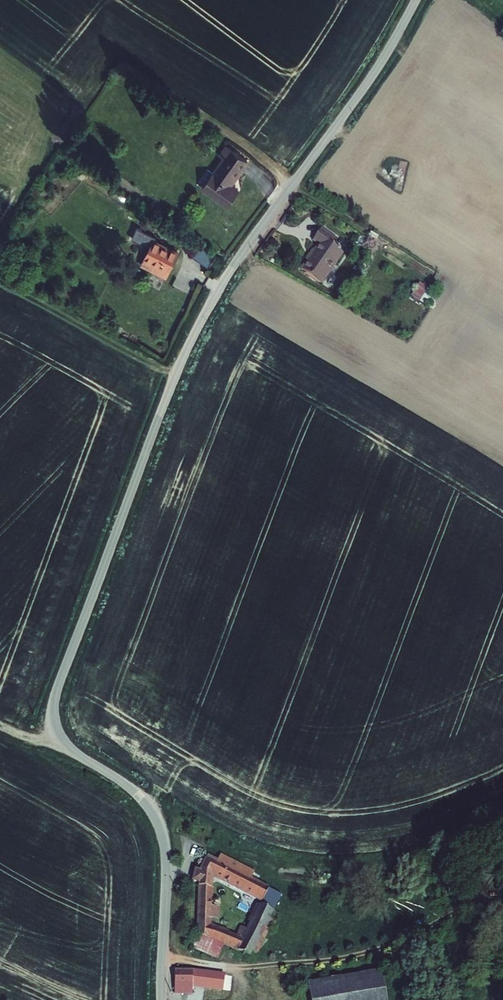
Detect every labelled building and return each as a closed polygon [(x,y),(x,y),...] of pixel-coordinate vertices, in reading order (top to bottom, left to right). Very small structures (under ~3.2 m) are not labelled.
[(235,188),(253,164),(231,149),(224,160),(228,163),(208,191),(234,210),(244,194),(235,188)] [(127,235),(134,238),(139,226),(132,223),(127,235)] [(343,252),(334,246),(329,243),(333,236),(322,229),(314,241),(319,244),(302,269),(322,282),(343,252)] [(338,239),(333,236),(329,243),(334,246),(338,239)] [(184,260),(161,247),(149,271),(158,275),(159,274),(174,280),(184,260)] [(223,260),(205,248),(197,260),(215,272),(223,260)] [(413,295),(421,300),(430,286),(422,281),(413,295)] [(430,287),(423,302),(429,305),(437,291),(430,287)] [(276,893),(247,876),(250,869),(236,861),(233,867),(227,864),(212,855),(205,868),(217,874),(263,899),(249,929),(243,926),(239,935),(234,947),(242,951),(245,955),(245,957),(257,958),(278,912),(270,906),(276,893)] [(231,858),(227,864),(233,867),(236,861),(231,858)] [(196,879),(202,882),(215,889),(217,874),(205,868),(202,866),(196,879)] [(202,882),(198,932),(225,944),(231,931),(212,923),(213,916),(214,905),(215,889),(202,882)] [(221,905),(214,905),(213,916),(220,917),(221,905)] [(234,947),(239,935),(231,931),(225,944),(234,947)] [(225,944),(198,932),(195,942),(221,953),(225,944)] [(199,987),(198,970),(198,969),(179,968),(179,986),(181,992),(181,993),(199,993),(199,987)] [(385,969),(311,981),(314,999),(391,999),(385,969)] [(227,971),(198,970),(199,987),(232,988),(232,974),(227,974),(227,971)]
